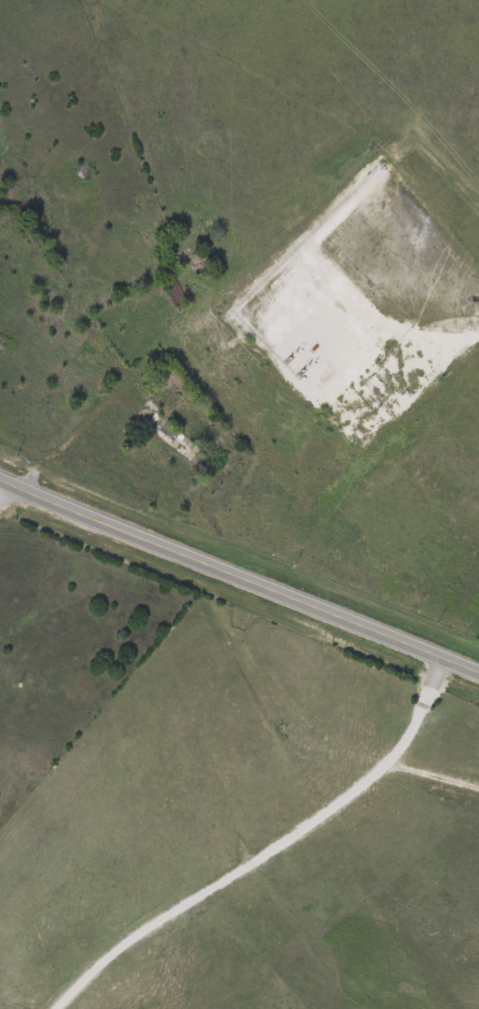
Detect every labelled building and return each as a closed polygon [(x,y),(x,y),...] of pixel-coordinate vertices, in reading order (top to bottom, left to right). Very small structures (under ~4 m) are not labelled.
[(153,430),(162,419),(198,451),(188,462),(153,430)]
